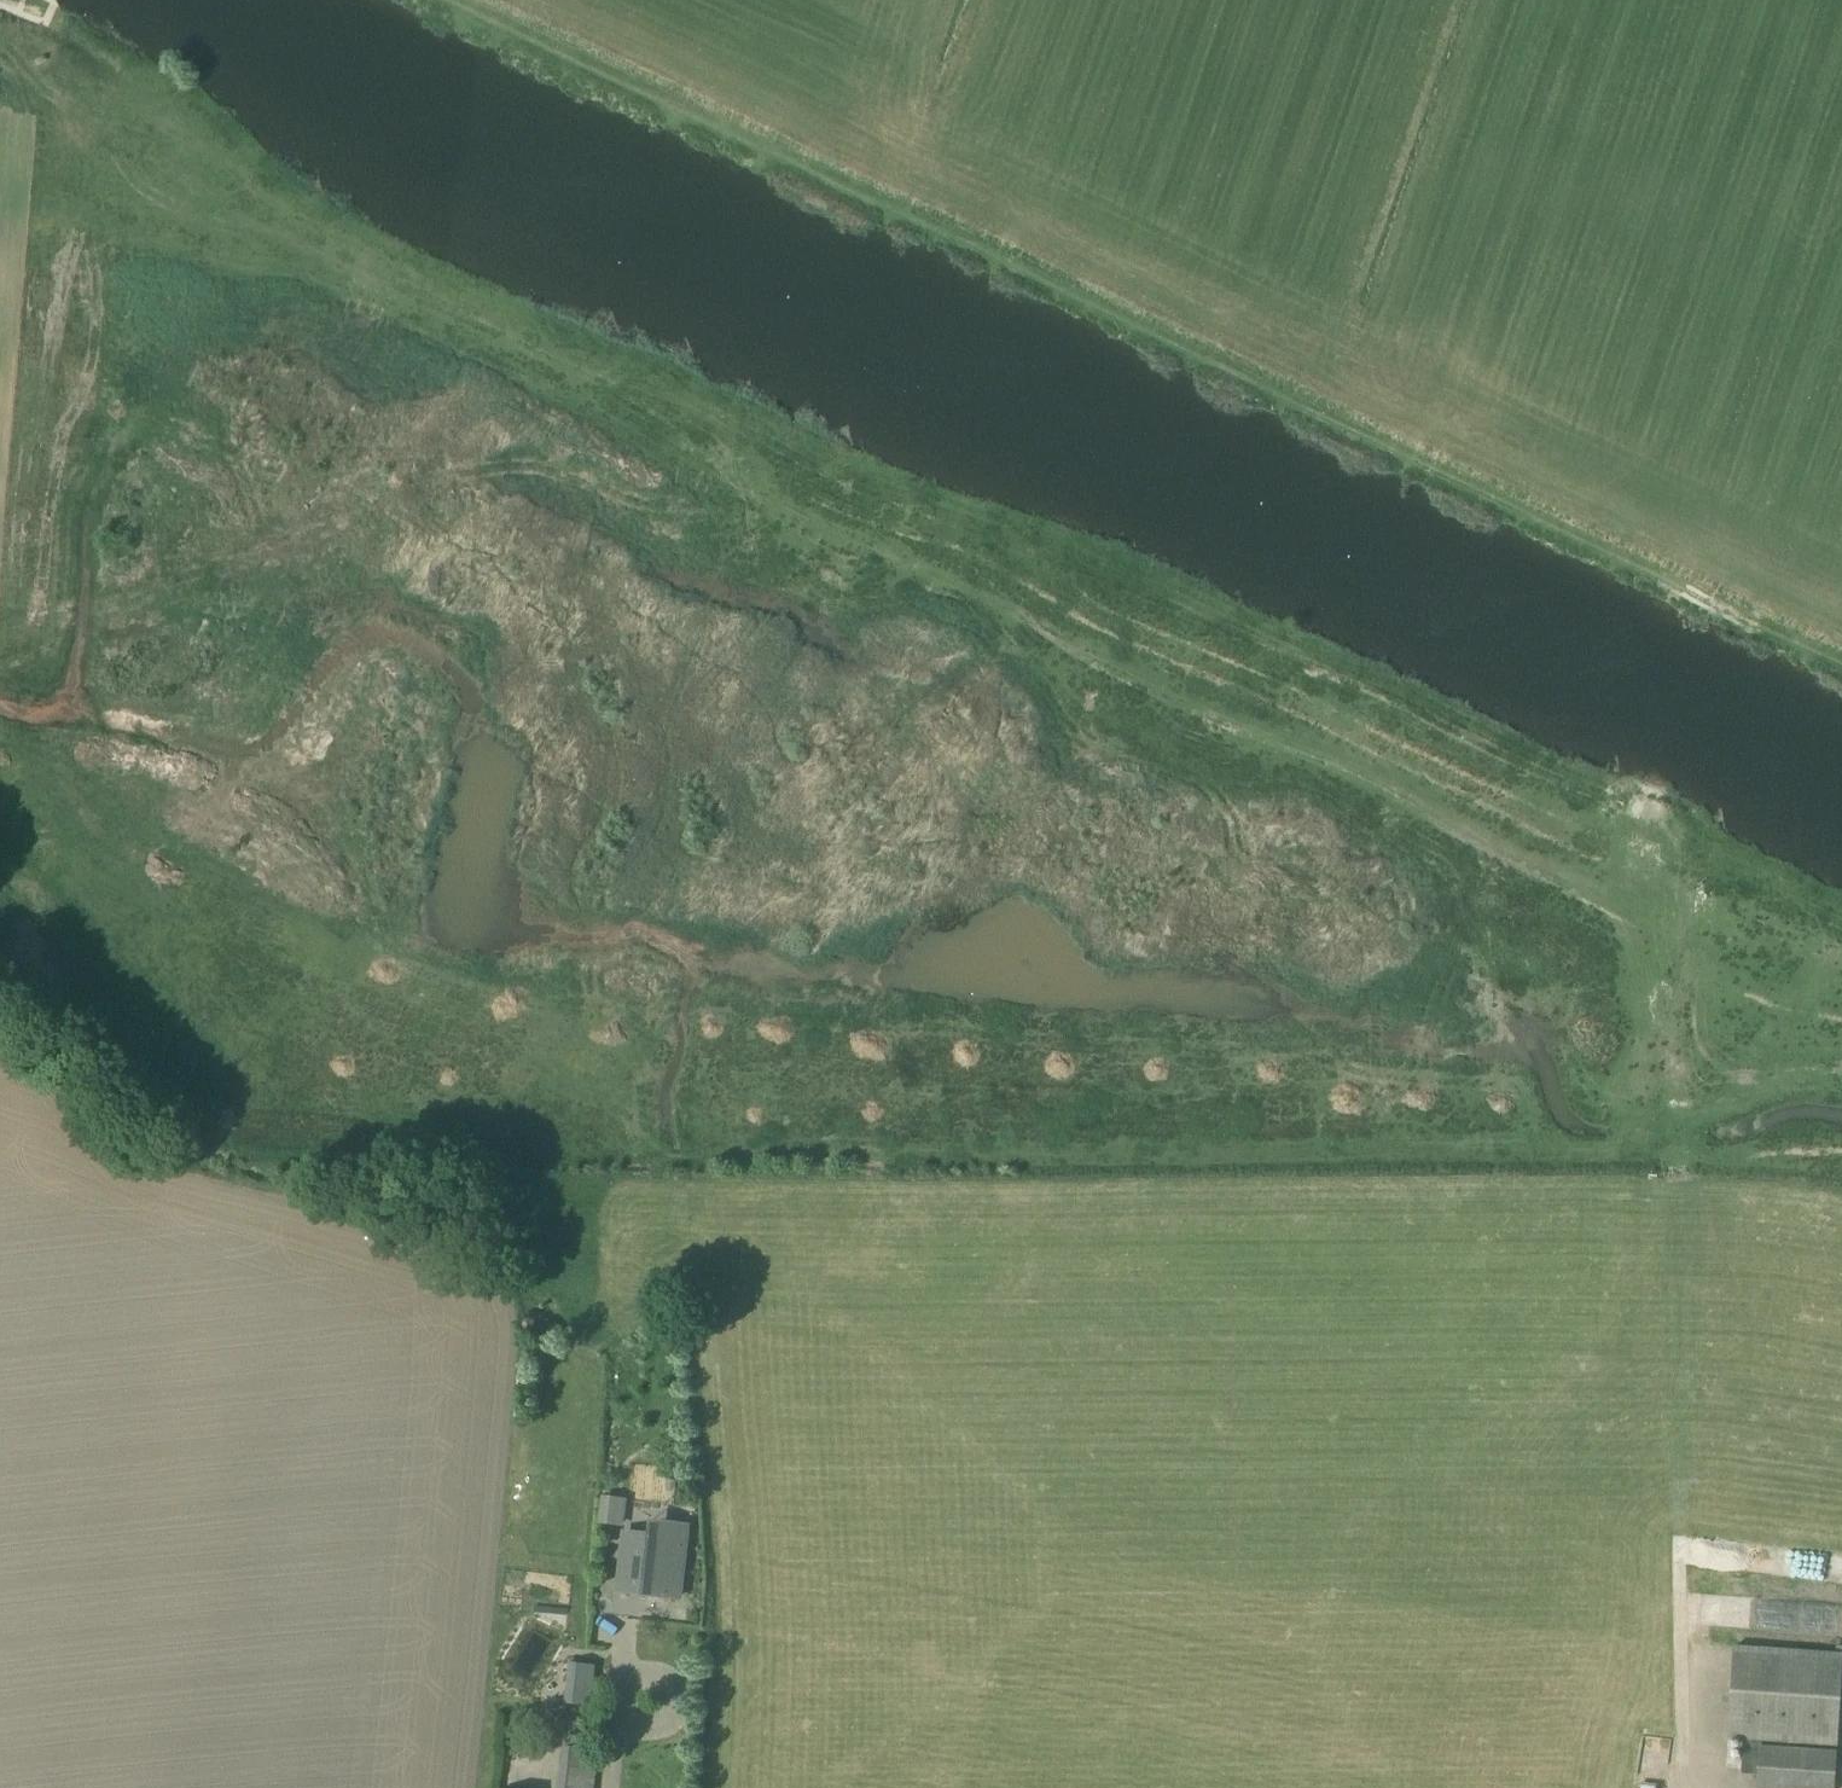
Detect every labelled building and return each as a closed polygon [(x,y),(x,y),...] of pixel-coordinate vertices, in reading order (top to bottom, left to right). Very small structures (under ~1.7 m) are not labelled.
[(615,1521),(631,1523),(635,1498),(620,1495),(615,1521)] [(642,1534),(626,1533),(619,1592),(677,1599),(685,1524),(643,1519),(642,1534)] [(1762,1550),(1759,1575),(1824,1581),(1824,1583),(1841,1585),(1841,1558),(1762,1550)] [(1841,1674),(1841,1656),(1734,1648),(1728,1738),(1743,1739),(1740,1776),(1757,1777),(1757,1787),(1834,1787),(1836,1756),(1761,1750),(1761,1741),(1837,1746),(1841,1674)] [(1674,1745),(1653,1745),(1652,1783),(1674,1783),(1674,1745)] [(599,1752),(563,1747),(558,1787),(595,1787),(599,1752)]
